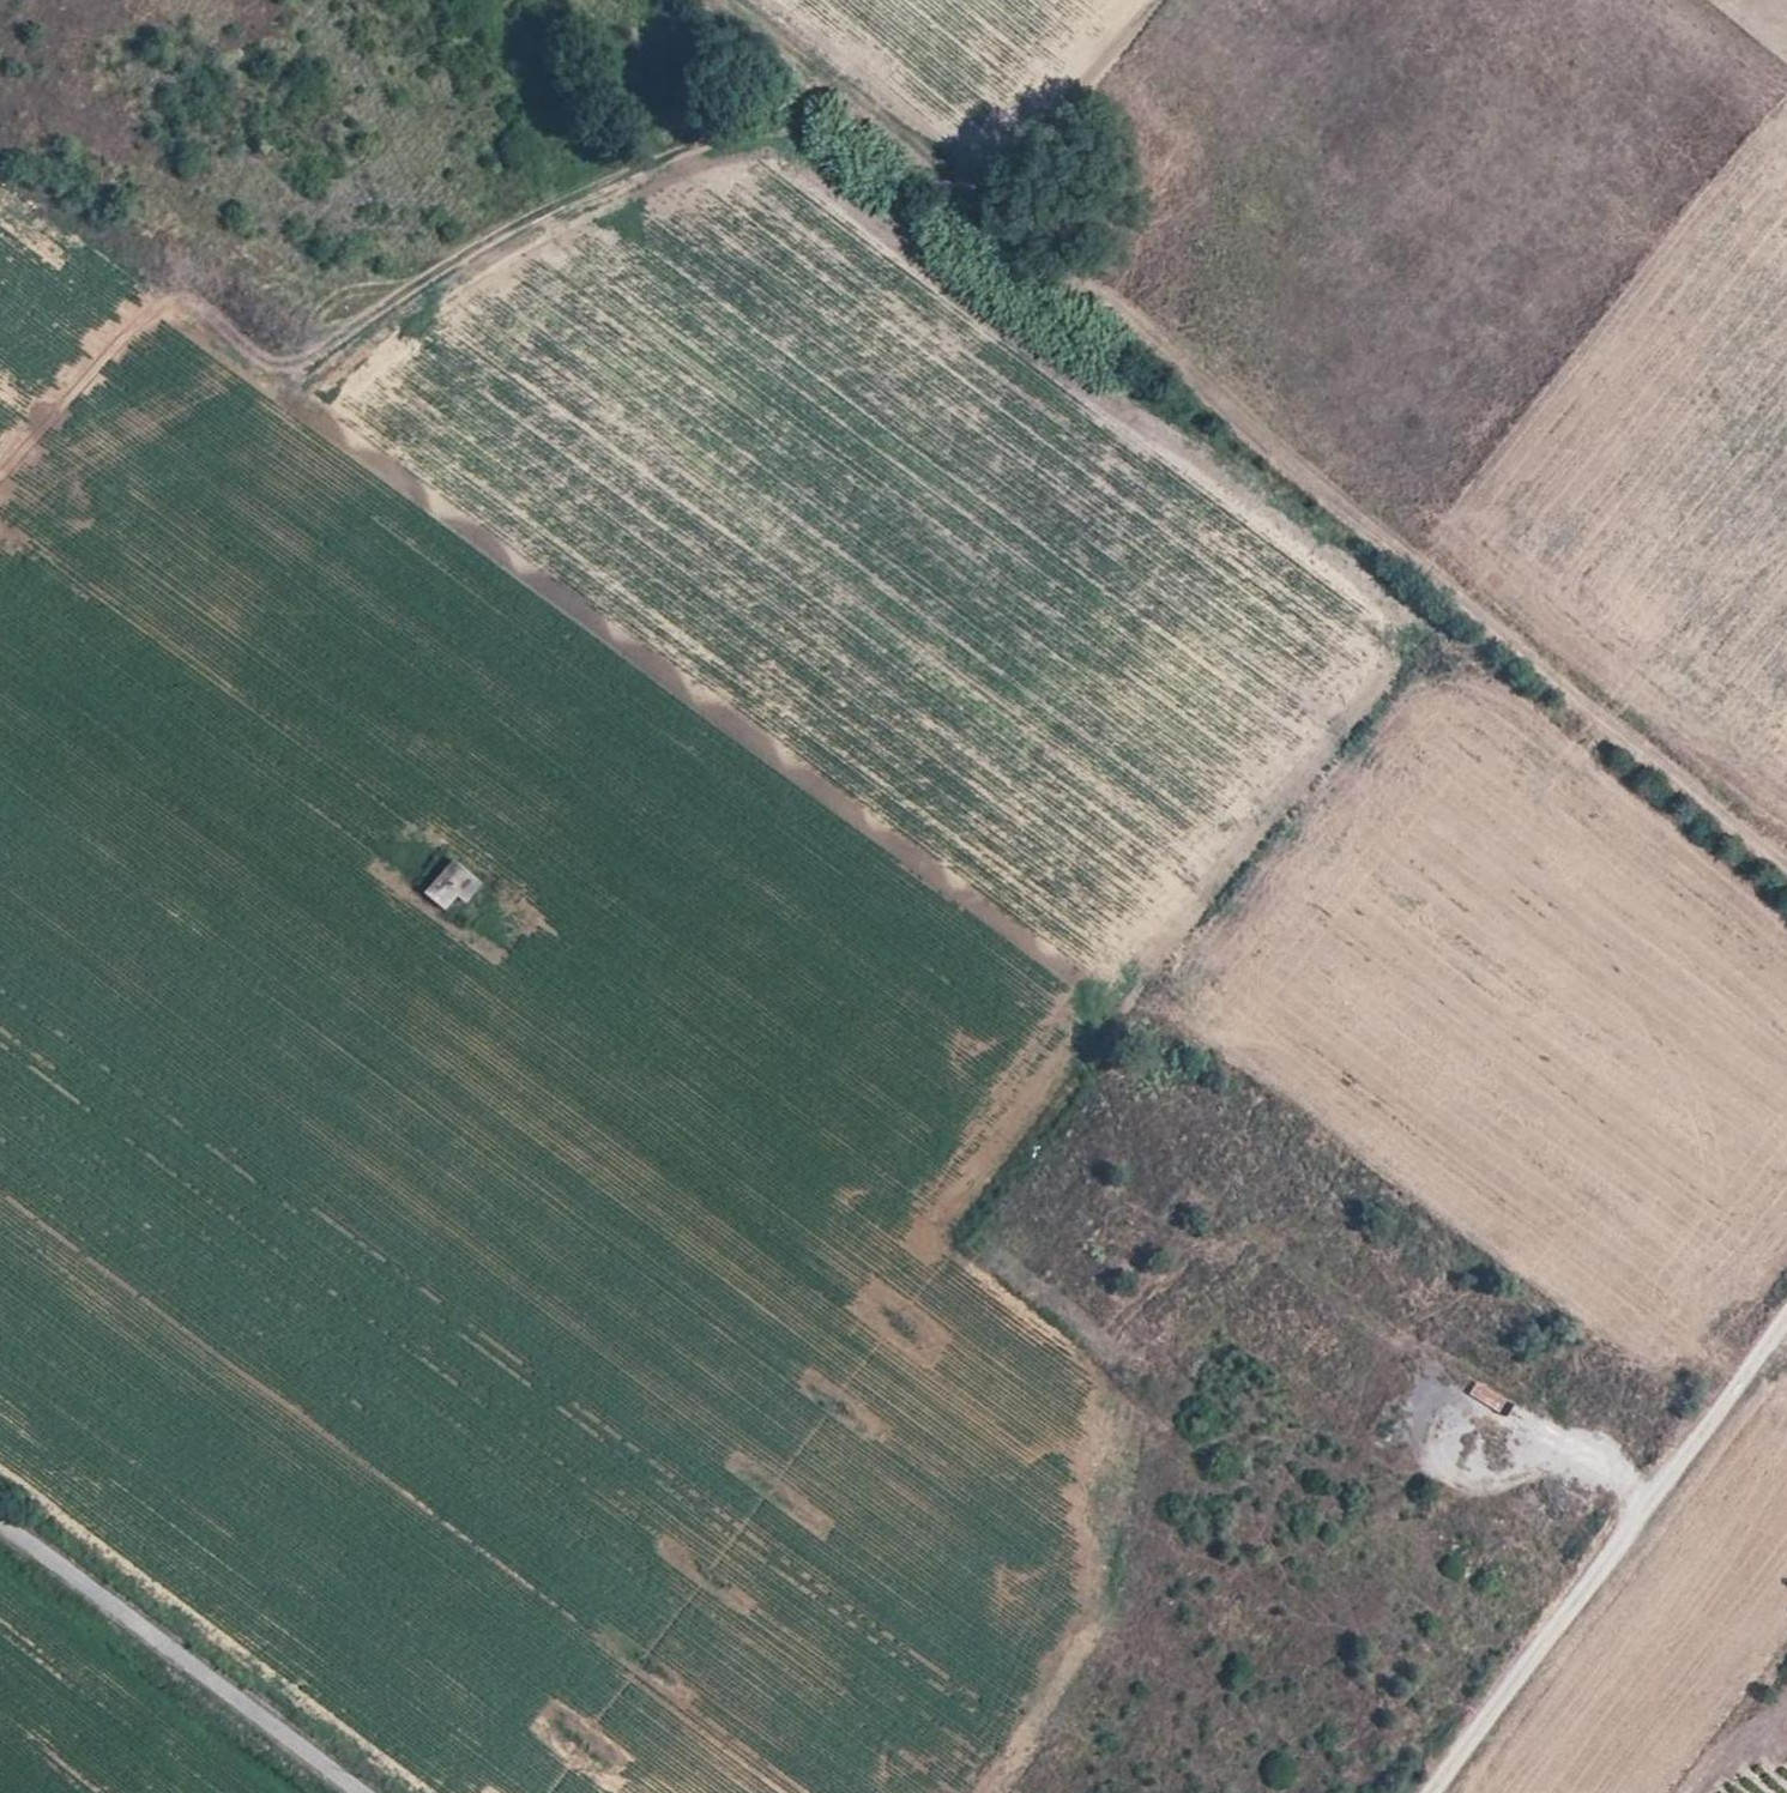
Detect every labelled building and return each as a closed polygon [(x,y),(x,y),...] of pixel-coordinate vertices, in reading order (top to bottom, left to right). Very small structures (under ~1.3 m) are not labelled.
[(483,882),(452,857),(427,890),(447,907),(458,894),(466,902),(483,882)]
